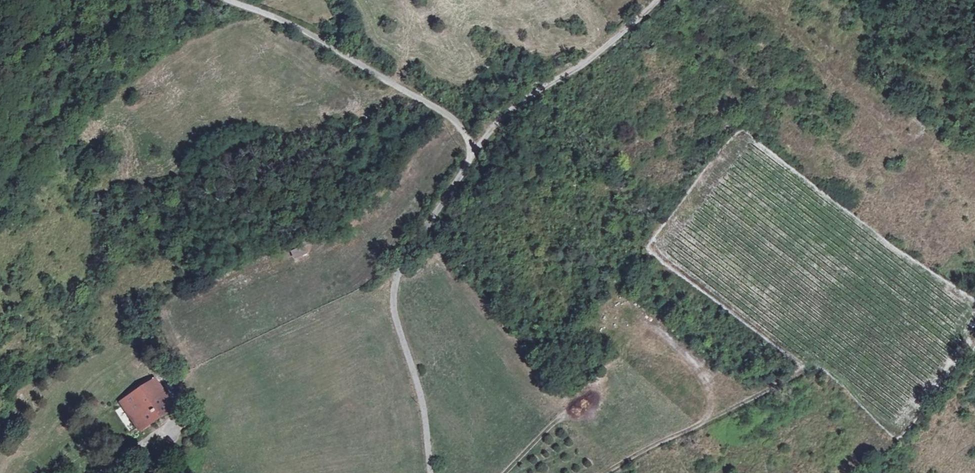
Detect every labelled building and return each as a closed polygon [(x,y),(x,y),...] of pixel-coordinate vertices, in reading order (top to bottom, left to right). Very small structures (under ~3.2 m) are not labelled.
[(174,409),(155,381),(123,401),(142,429),(174,409)]
